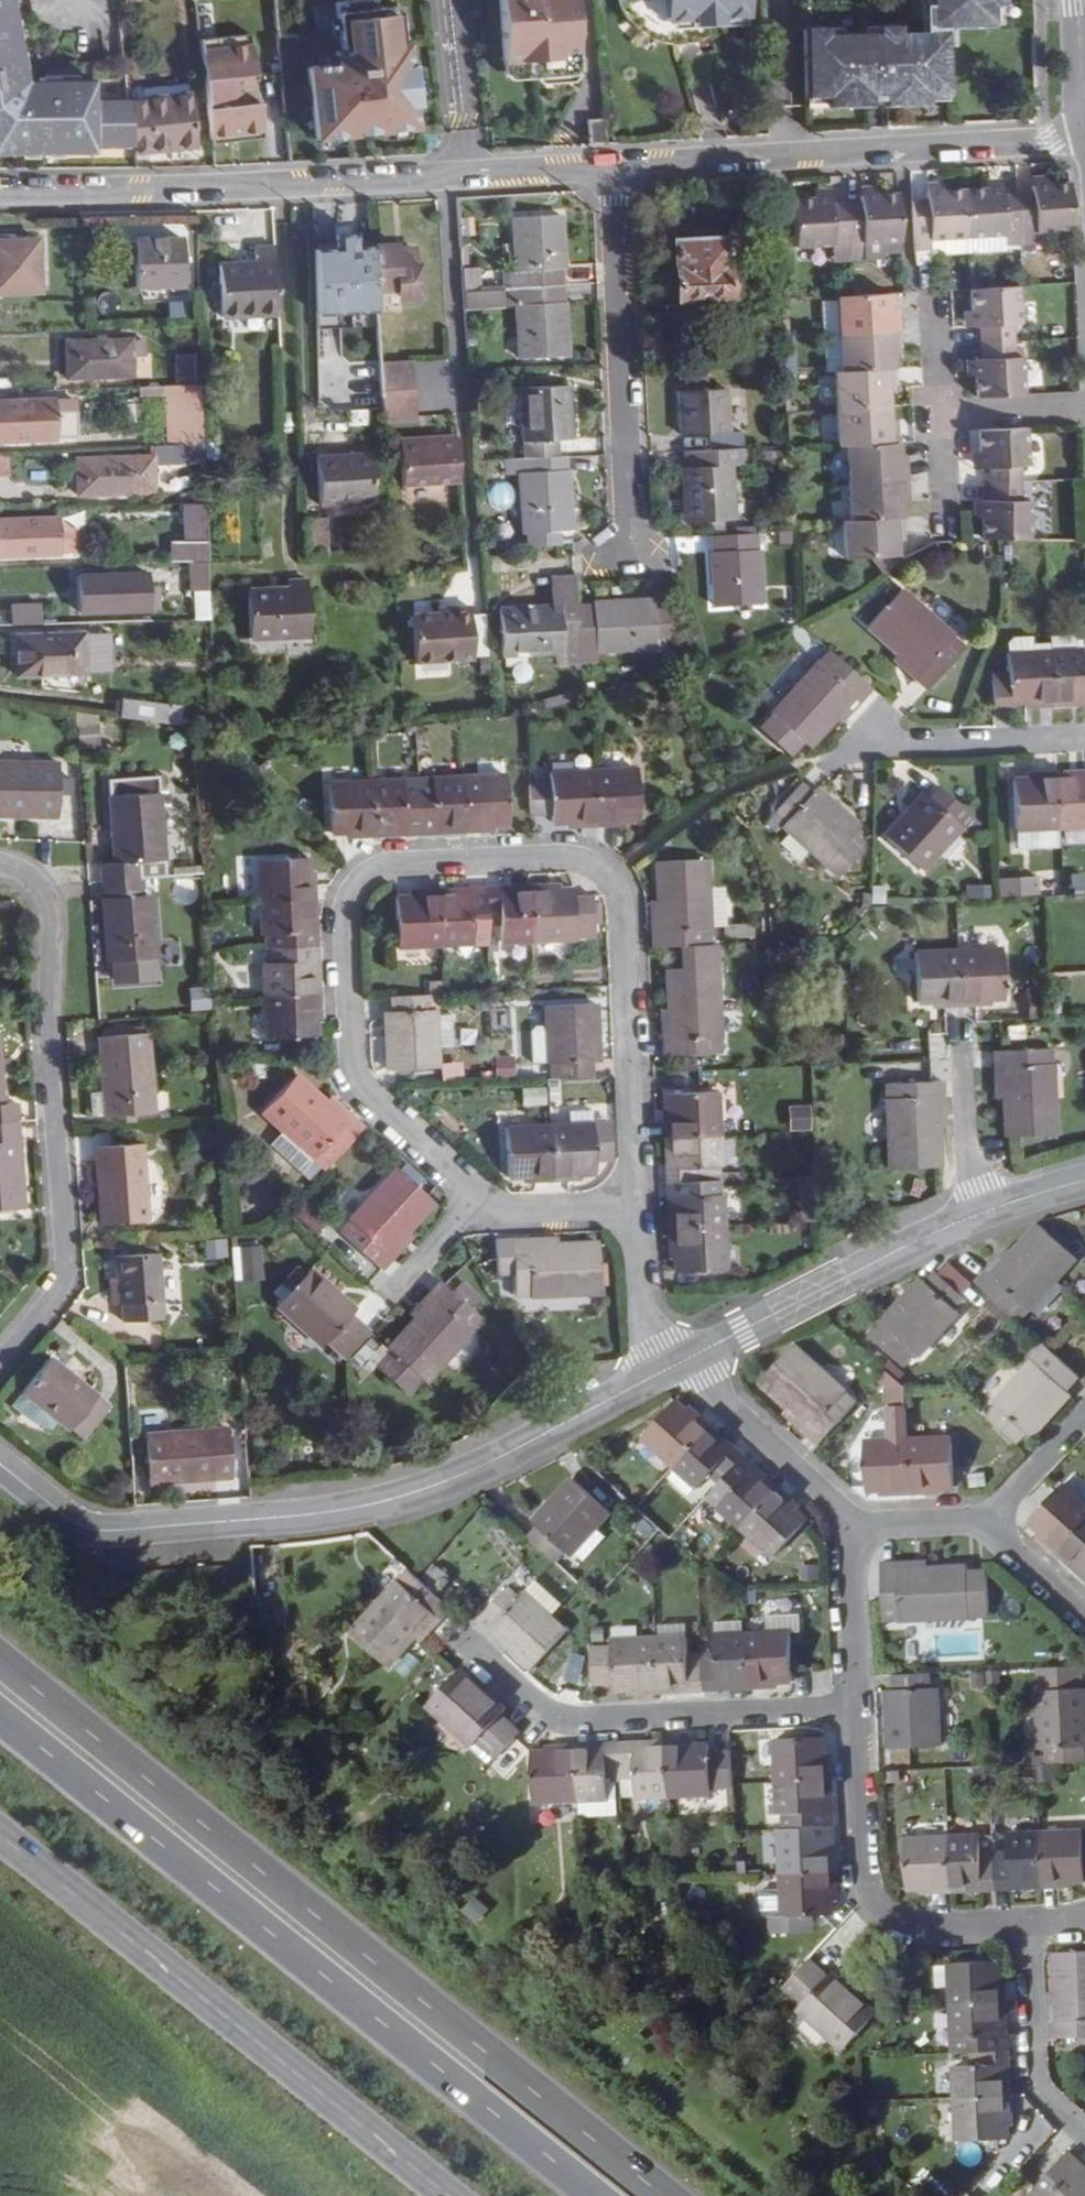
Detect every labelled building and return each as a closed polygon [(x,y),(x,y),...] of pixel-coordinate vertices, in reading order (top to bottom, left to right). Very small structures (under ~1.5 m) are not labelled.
[(127,98),(93,99),(94,93),(21,94),(2,0),(0,0),(0,153),(94,153),(95,147),(133,147),(127,103),(127,98)] [(401,46),(397,8),(375,10),(374,0),(335,4),(340,52),(334,53),(335,66),(308,69),(315,139),(325,138),(340,137),(389,132),(404,131),(413,130),(411,108),(414,108),(410,67),(406,68),(404,45),(401,46)] [(505,66),(537,63),(538,77),(562,76),(562,82),(581,80),(574,0),(500,0),(505,66)] [(622,12),(625,18),(629,23),(633,28),(637,31),(642,35),(646,38),(651,40),(658,43),(665,45),(671,46),(676,46),(682,46),(688,45),(694,44),(699,42),(703,41),(707,38),(711,36),(710,26),(716,25),(723,18),(749,16),(748,0),(617,0),(622,12)] [(1002,12),(1002,0),(929,0),(929,13),(921,13),(922,41),(901,42),(900,34),(883,35),(883,43),(828,44),(827,36),(805,37),(807,105),(828,106),(828,115),(927,112),(927,103),(948,103),(946,34),(993,33),(992,13),(1002,12)] [(251,35),(197,40),(207,135),(263,128),(251,35)] [(537,63),(505,66),(506,83),(510,86),(536,83),(536,87),(543,91),(576,89),(581,83),(581,80),(562,82),(562,76),(538,77),(537,63)] [(129,95),(128,74),(108,75),(109,96),(129,95)] [(191,94),(140,101),(127,103),(133,147),(134,158),(197,149),(191,94)] [(588,123),(590,147),(607,146),(604,121),(588,123)] [(404,131),(389,132),(389,140),(405,139),(404,131)] [(340,137),(325,138),(326,147),(341,145),(340,137)] [(1075,234),(1074,186),(1034,188),(1034,194),(1019,195),(1022,247),(1037,245),(1037,236),(1075,234)] [(1022,247),(1019,195),(1004,196),(1003,190),(964,192),(967,240),(1005,238),(1005,247),(1022,247)] [(928,195),(928,201),(912,201),(915,253),(931,252),(930,241),(967,240),(964,192),(928,195)] [(898,196),(862,198),(863,205),(846,206),(847,238),(864,238),(865,246),(900,244),(898,196)] [(796,249),(834,248),(834,239),(847,238),(846,206),(832,207),(831,200),(794,202),(796,249)] [(564,270),(561,217),(514,219),(516,273),(504,274),(504,290),(565,287),(564,270)] [(136,289),(184,287),(183,240),(134,242),(136,289)] [(678,300),(730,296),(727,240),(674,243),(678,300)] [(40,293),(37,241),(0,243),(0,295),(40,293)] [(398,255),(397,248),(397,245),(373,247),(376,292),(394,290),(395,301),(422,300),(420,265),(418,265),(409,266),(408,255),(398,255)] [(373,247),(316,251),(317,328),(357,326),(359,366),(350,367),(352,402),(383,400),(380,364),(378,328),(377,312),(376,292),(373,247)] [(222,322),(277,319),(273,254),(254,254),(255,264),(220,267),(222,322)] [(474,291),(473,277),(464,277),(464,291),(474,291)] [(465,308),(517,306),(520,360),(569,357),(565,287),(504,290),(474,291),(464,291),(465,308)] [(1022,326),(1019,288),(973,291),(976,328),(981,328),(983,346),(1016,343),(1015,327),(1022,326)] [(186,313),(184,296),(163,299),(165,316),(186,313)] [(850,298),(838,299),(840,338),(900,335),(899,318),(893,319),(891,297),(850,298)] [(843,374),(896,372),(894,351),(901,351),(900,335),(840,338),(843,374)] [(68,379),(134,376),(133,358),(145,357),(145,341),(67,344),(68,379)] [(1026,398),(1024,360),(1017,360),(1016,343),(983,346),(983,362),(977,362),(979,400),(1026,398)] [(193,355),(174,356),(175,387),(194,386),(194,375),(201,375),(201,356),(194,357),(193,355)] [(413,363),(380,364),(383,400),(384,419),(416,417),(413,363)] [(896,372),(843,374),(835,375),(837,412),(890,409),(889,389),(897,389),(896,372)] [(709,436),(710,452),(744,449),(742,433),(729,434),(725,391),(708,392),(707,377),(696,378),(697,393),(681,394),(684,437),(709,436)] [(194,386),(175,387),(165,387),(167,446),(182,445),(204,445),(202,386),(194,386)] [(525,443),(571,441),(569,388),(523,390),(525,443)] [(79,438),(77,402),(0,405),(0,440),(79,438)] [(839,447),(847,447),(899,445),(898,430),(891,430),(890,409),(837,412),(839,447)] [(1028,469),(1027,430),(980,432),(982,472),(989,472),(989,487),(1022,485),(1021,470),(1028,469)] [(435,449),(401,452),(403,492),(460,488),(457,443),(435,444),(435,449)] [(183,464),(183,459),(182,445),(167,446),(148,446),(149,457),(78,460),(80,497),(156,493),(155,466),(183,464)] [(204,445),(182,445),(183,459),(204,459),(204,445)] [(849,485),(908,484),(907,467),(900,467),(899,445),(847,447),(849,485)] [(744,449),(710,452),(685,453),(687,470),(683,470),(686,524),(711,523),(711,533),(725,532),(725,522),(735,521),(732,468),(745,467),(744,449)] [(574,531),(569,456),(520,459),(526,548),(563,546),(562,532),(574,531)] [(319,510),(377,508),(376,464),(317,466),(319,510)] [(851,522),(903,520),(902,499),(909,499),(908,484),(849,485),(851,522)] [(1033,540),(1030,501),(1023,502),(1022,485),(989,487),(991,504),(983,505),(985,542),(1033,540)] [(182,504),(184,542),(171,543),(171,563),(188,562),(207,561),(206,504),(182,504)] [(79,554),(77,519),(0,521),(0,557),(79,554)] [(903,520),(851,522),(843,523),(845,560),(856,559),(870,586),(887,569),(900,560),(896,556),(895,536),(903,536),(903,520)] [(792,547),(792,533),(779,533),(780,547),(792,547)] [(714,608),(763,606),(760,534),(710,537),(714,608)] [(210,621),(207,564),(207,561),(188,562),(190,594),(194,594),(195,621),(210,621)] [(83,614),(162,611),(161,588),(147,589),(147,575),(82,577),(83,614)] [(310,638),(307,582),(287,584),(287,589),(247,592),(249,642),(310,638)] [(577,607),(577,605),(576,588),(554,589),(555,608),(577,607)] [(870,629),(921,675),(917,679),(927,688),(963,648),(903,593),(899,597),(888,588),(876,600),(887,610),(870,629)] [(577,605),(577,607),(581,665),(598,664),(597,654),(658,650),(657,640),(672,639),(670,610),(655,610),(655,601),(577,605)] [(39,607),(9,607),(10,626),(40,626),(39,607)] [(577,607),(555,608),(500,611),(503,658),(555,655),(556,668),(581,667),(581,665),(577,607)] [(474,659),(470,608),(450,609),(450,613),(412,616),(415,663),(474,659)] [(745,631),(733,635),(737,644),(748,640),(745,631)] [(18,677),(113,673),(111,634),(85,635),(84,633),(16,635),(18,677)] [(1074,637),(1048,638),(1049,653),(1081,651),(1080,642),(1074,637)] [(1008,645),(1008,655),(1033,654),(1032,638),(1012,639),(1008,645)] [(808,746),(855,696),(859,700),(870,687),(829,649),(758,727),(792,757),(805,743),(808,746)] [(1081,670),(1081,651),(1049,653),(1052,703),(1082,701),(1082,706),(1084,706),(1084,670),(1081,670)] [(1033,654),(1008,655),(1009,671),(992,673),(994,706),(1037,704),(1038,708),(1052,708),(1052,703),(1049,653),(1033,654)] [(168,727),(170,708),(125,702),(122,721),(168,727)] [(170,708),(168,727),(187,730),(189,710),(170,708)] [(200,708),(198,730),(213,732),(212,708),(200,708)] [(73,712),(72,746),(92,747),(94,713),(73,712)] [(61,764),(0,762),(0,817),(60,818),(61,764)] [(641,822),(638,770),(596,772),(598,827),(615,826),(615,823),(641,822)] [(598,827),(596,772),(551,774),(554,824),(581,824),(581,828),(598,827)] [(1041,775),(1041,780),(1016,781),(1018,850),(1060,848),(1059,829),(1057,778),(1057,774),(1041,775)] [(462,777),(465,826),(465,831),(480,830),(480,826),(509,824),(506,776),(462,777)] [(432,779),(432,783),(420,783),(423,833),(433,832),(433,828),(465,826),(462,777),(432,779)] [(1057,778),(1059,829),(1084,828),(1084,777),(1057,778)] [(375,831),(407,830),(407,835),(423,833),(420,783),(406,783),(405,780),(373,781),(375,831)] [(376,835),(375,831),(373,781),(329,783),(332,834),(359,833),(359,836),(376,835)] [(839,879),(864,851),(850,838),(860,826),(818,788),(812,792),(802,783),(776,811),(786,821),(781,827),(839,879)] [(959,824),(968,813),(940,787),(929,797),(925,793),(886,837),(923,871),(963,827),(959,824)] [(161,795),(110,799),(115,864),(100,865),(102,882),(144,880),(143,862),(166,861),(161,795)] [(529,799),(516,799),(517,816),(530,816),(529,799)] [(262,903),(312,901),(316,901),(316,886),(311,886),(310,858),(260,860),(262,903)] [(655,947),(681,946),(712,944),(709,860),(658,862),(660,929),(654,929),(655,947)] [(1035,895),(1034,875),(993,876),(994,896),(1035,895)] [(156,980),(151,895),(146,896),(144,880),(102,882),(108,962),(117,961),(119,984),(156,980)] [(531,887),(532,892),(534,941),(596,938),(594,897),(576,898),(575,891),(550,892),(549,886),(531,887)] [(503,942),(534,941),(532,892),(502,893),(501,888),(487,889),(488,923),(502,923),(503,942)] [(472,890),(473,894),(442,896),(444,945),(475,944),(474,924),(488,923),(487,889),(472,890)] [(442,896),(442,891),(426,892),(426,897),(397,897),(399,947),(444,945),(442,896)] [(313,934),(312,901),(262,903),(264,936),(266,936),(266,949),(319,946),(318,934),(313,934)] [(725,937),(753,937),(752,925),(725,926),(725,937)] [(717,944),(712,944),(681,946),(681,968),(669,969),(672,1037),(664,1037),(664,1056),(722,1053),(717,944)] [(266,996),(316,994),(315,962),(320,961),(319,946),(266,949),(267,964),(264,965),(266,996)] [(978,999),(1005,998),(1003,951),(960,952),(963,1005),(978,1005),(978,999)] [(960,952),(938,953),(916,955),(918,1002),(946,1001),(946,1007),(963,1005),(960,952)] [(186,1010),(206,1008),(204,986),(183,988),(186,1010)] [(321,993),(316,994),(266,996),(268,1039),(317,1036),(317,1026),(316,1008),(322,1008),(321,993)] [(431,1010),(431,996),(391,998),(391,1012),(385,1013),(388,1069),(440,1066),(439,1047),(438,1018),(437,1010),(431,1010)] [(594,1063),(601,1062),(598,1004),(546,1006),(549,1065),(555,1065),(556,1080),(595,1078),(594,1063)] [(452,1018),(438,1018),(439,1047),(454,1046),(452,1018)] [(528,1062),(540,1062),(539,1025),(527,1025),(528,1062)] [(155,1114),(150,1034),(100,1037),(106,1118),(155,1114)] [(20,1122),(19,1104),(4,1104),(0,1045),(0,1123),(20,1122)] [(999,1052),(997,1052),(997,1068),(1002,1068),(1006,1137),(1007,1137),(1056,1134),(1052,1049),(999,1052)] [(681,1059),(681,1072),(697,1072),(696,1059),(681,1059)] [(267,1060),(248,1060),(248,1079),(267,1079),(267,1060)] [(514,1082),(513,1062),(493,1062),(494,1082),(514,1082)] [(352,1120),(347,1124),(295,1077),(263,1113),(283,1132),(322,1167),(326,1171),(362,1130),(352,1120)] [(938,1168),(940,1168),(939,1101),(944,1100),(942,1082),(888,1084),(891,1170),(938,1168)] [(668,1122),(668,1138),(673,1138),(721,1136),(719,1093),(671,1094),(672,1122),(668,1122)] [(571,1126),(550,1127),(552,1180),(570,1179),(570,1174),(596,1174),(596,1160),(613,1159),(612,1125),(594,1125),(594,1112),(570,1112),(571,1126)] [(0,1123),(0,1210),(26,1208),(20,1122),(0,1123)] [(540,1181),(552,1180),(550,1127),(508,1128),(510,1177),(539,1176),(540,1181)] [(322,1167),(283,1132),(272,1146),(309,1182),(322,1167)] [(723,1180),(721,1136),(673,1138),(673,1168),(670,1169),(670,1182),(723,1180)] [(102,1225),(149,1222),(145,1145),(96,1148),(102,1225)] [(383,1271),(396,1257),(391,1253),(435,1203),(398,1169),(341,1233),(383,1271)] [(725,1226),(723,1180),(670,1182),(670,1196),(675,1197),(676,1229),(725,1226)] [(285,1211),(315,1234),(327,1219),(296,1196),(285,1211)] [(676,1229),(672,1229),(672,1245),(676,1245),(677,1272),(727,1270),(725,1226),(676,1229)] [(1011,1314),(1018,1320),(1077,1259),(1042,1226),(995,1276),(992,1273),(980,1286),(1011,1314)] [(221,1238),(199,1240),(201,1259),(223,1256),(221,1238)] [(516,1296),(602,1294),(600,1244),(530,1245),(530,1241),(497,1242),(498,1275),(515,1275),(516,1296)] [(228,1246),(229,1280),(259,1279),(257,1245),(228,1246)] [(118,1257),(119,1277),(122,1305),(123,1324),(166,1320),(162,1253),(118,1257)] [(954,1261),(941,1275),(963,1295),(976,1281),(954,1261)] [(348,1358),(371,1333),(352,1316),(357,1310),(312,1270),(278,1307),(323,1347),(329,1341),(348,1358)] [(912,1366),(959,1314),(954,1310),(966,1297),(963,1295),(941,1275),(939,1273),(928,1285),(922,1279),(873,1332),(912,1366)] [(122,1305),(119,1277),(110,1277),(112,1306),(122,1305)] [(482,1319),(441,1281),(428,1295),(431,1298),(379,1356),(382,1359),(376,1367),(411,1397),(482,1319)] [(376,1353),(366,1343),(353,1357),(363,1367),(376,1353)] [(800,1349),(766,1385),(813,1430),(810,1435),(821,1446),(860,1405),(800,1349)] [(1003,1409),(992,1420),(1018,1445),(1029,1432),(1034,1437),(1071,1397),(1066,1393),(1080,1378),(1049,1349),(997,1404),(1003,1409)] [(111,1408),(51,1359),(23,1393),(58,1420),(83,1441),(89,1434),(101,1445),(118,1426),(105,1415),(111,1408)] [(53,1427),(58,1420),(23,1393),(13,1406),(31,1421),(53,1427)] [(700,1421),(678,1401),(644,1438),(677,1469),(711,1432),(714,1429),(702,1418),(700,1421)] [(149,1485),(233,1478),(230,1429),(146,1435),(149,1485)] [(713,1475),(723,1484),(746,1459),(736,1450),(733,1453),(711,1432),(677,1469),(700,1489),(713,1475)] [(957,1489),(954,1439),(911,1441),(913,1498),(930,1496),(929,1490),(957,1489)] [(897,1499),(913,1498),(911,1441),(867,1442),(869,1493),(897,1491),(897,1499)] [(720,1508),(744,1530),(777,1493),(753,1471),(756,1468),(746,1459),(723,1484),(733,1494),(720,1508)] [(575,1479),(535,1522),(541,1528),(532,1538),(557,1562),(567,1550),(572,1555),(611,1513),(575,1479)] [(1065,1484),(1032,1521),(1053,1540),(1049,1544),(1062,1555),(1066,1551),(1084,1530),(1084,1502),(1065,1484)] [(788,1504),(791,1500),(780,1490),(777,1493),(744,1530),(776,1558),(808,1522),(788,1504)] [(632,1534),(646,1547),(664,1528),(649,1515),(632,1534)] [(1066,1551),(1084,1570),(1084,1530),(1066,1551)] [(969,1573),(968,1568),(902,1570),(901,1564),(885,1565),(888,1619),(971,1617),(972,1617),(972,1612),(984,1612),(984,1617),(990,1617),(989,1573),(969,1573)] [(441,1568),(426,1584),(436,1593),(451,1577),(441,1568)] [(436,1593),(426,1584),(414,1573),(410,1570),(352,1634),(391,1667),(439,1615),(444,1619),(454,1609),(436,1593)] [(535,1582),(526,1593),(548,1613),(557,1603),(535,1582)] [(548,1613),(526,1593),(521,1599),(509,1589),(486,1614),(497,1625),(492,1630),(535,1669),(569,1632),(548,1613)] [(769,1617),(770,1633),(793,1632),(804,1632),(803,1615),(769,1617)] [(717,1623),(717,1636),(748,1635),(747,1622),(717,1623)] [(690,1624),(659,1625),(659,1638),(690,1636),(690,1624)] [(748,1635),(750,1684),(750,1689),(766,1689),(765,1683),(795,1683),(793,1632),(770,1633),(748,1635)] [(720,1685),(750,1684),(748,1635),(717,1636),(718,1654),(706,1655),(707,1691),(720,1691),(720,1685)] [(706,1655),(691,1655),(690,1636),(659,1638),(662,1687),(692,1686),(692,1692),(707,1691),(706,1655)] [(662,1692),(662,1687),(659,1638),(615,1640),(616,1646),(592,1647),(595,1687),(617,1685),(617,1690),(646,1689),(646,1693),(662,1692)] [(1084,1668),(1045,1669),(1046,1691),(1041,1692),(1043,1749),(1048,1748),(1049,1764),(1084,1763),(1084,1670),(1084,1668)] [(504,1716),(509,1710),(464,1669),(429,1706),(474,1748),(480,1742),(499,1760),(524,1733),(504,1716)] [(989,1672),(990,1688),(1004,1688),(1003,1671),(989,1672)] [(934,1689),(933,1674),(893,1676),(893,1690),(888,1690),(890,1747),(942,1746),(940,1689),(934,1689)] [(782,1785),(828,1783),(832,1783),(832,1766),(827,1766),(826,1737),(780,1739),(782,1785)] [(736,1788),(736,1786),(734,1749),(712,1751),(711,1745),(682,1746),(682,1741),(668,1741),(668,1746),(671,1797),(714,1795),(714,1789),(736,1788)] [(623,1743),(625,1777),(626,1798),(639,1797),(640,1799),(671,1797),(668,1746),(636,1748),(636,1742),(623,1743)] [(608,1749),(580,1750),(582,1801),(583,1819),(621,1817),(620,1799),(611,1799),(610,1778),(625,1777),(623,1743),(607,1744),(608,1749)] [(582,1801),(580,1750),(580,1747),(561,1748),(562,1752),(534,1754),(537,1803),(582,1801)] [(828,1812),(828,1783),(782,1785),(783,1815),(785,1815),(785,1829),(801,1829),(834,1828),(833,1812),(828,1812)] [(786,1874),(831,1872),(830,1841),(834,1841),(834,1828),(801,1829),(802,1841),(784,1842),(786,1874)] [(1043,1883),(1043,1889),(1061,1888),(1061,1882),(1084,1881),(1084,1831),(1041,1832),(1043,1883)] [(1013,1884),(1043,1883),(1041,1832),(1010,1833),(1010,1852),(996,1853),(998,1890),(1014,1889),(1013,1884)] [(982,1836),(951,1837),(954,1887),(984,1886),(984,1891),(998,1890),(996,1853),(983,1854),(982,1836)] [(954,1891),(954,1887),(951,1837),(907,1839),(908,1862),(896,1863),(897,1879),(909,1878),(910,1889),(936,1888),(936,1893),(954,1891)] [(835,1872),(831,1872),(786,1874),(788,1917),(833,1915),(831,1889),(836,1889),(835,1872)] [(469,1895),(458,1910),(474,1922),(485,1906),(469,1895)] [(1084,2038),(1084,1952),(1058,1952),(1060,2023),(1055,2023),(1055,2039),(1084,2038)] [(800,2011),(832,2040),(844,2051),(880,2013),(835,1972),(831,1978),(810,1961),(786,1988),(805,2005),(800,2011)] [(953,1985),(954,2007),(1003,2005),(1008,2004),(1007,1990),(1003,1990),(1002,1962),(953,1963),(953,1985)] [(953,1985),(953,1963),(938,1963),(938,1985),(953,1985)] [(1003,2005),(954,2007),(955,2039),(956,2052),(975,2052),(1010,2051),(1009,2037),(1004,2036),(1003,2005)] [(957,2066),(958,2100),(1006,2097),(1005,2065),(1010,2064),(1010,2051),(975,2052),(976,2065),(957,2066)] [(958,2100),(960,2141),(1007,2138),(1006,2113),(1012,2113),(1012,2097),(1006,2097),(958,2100)] [(1077,2167),(1082,2162),(1071,2151),(1031,2194),(1034,2195),(1084,2195),(1084,2175),(1077,2167)]
